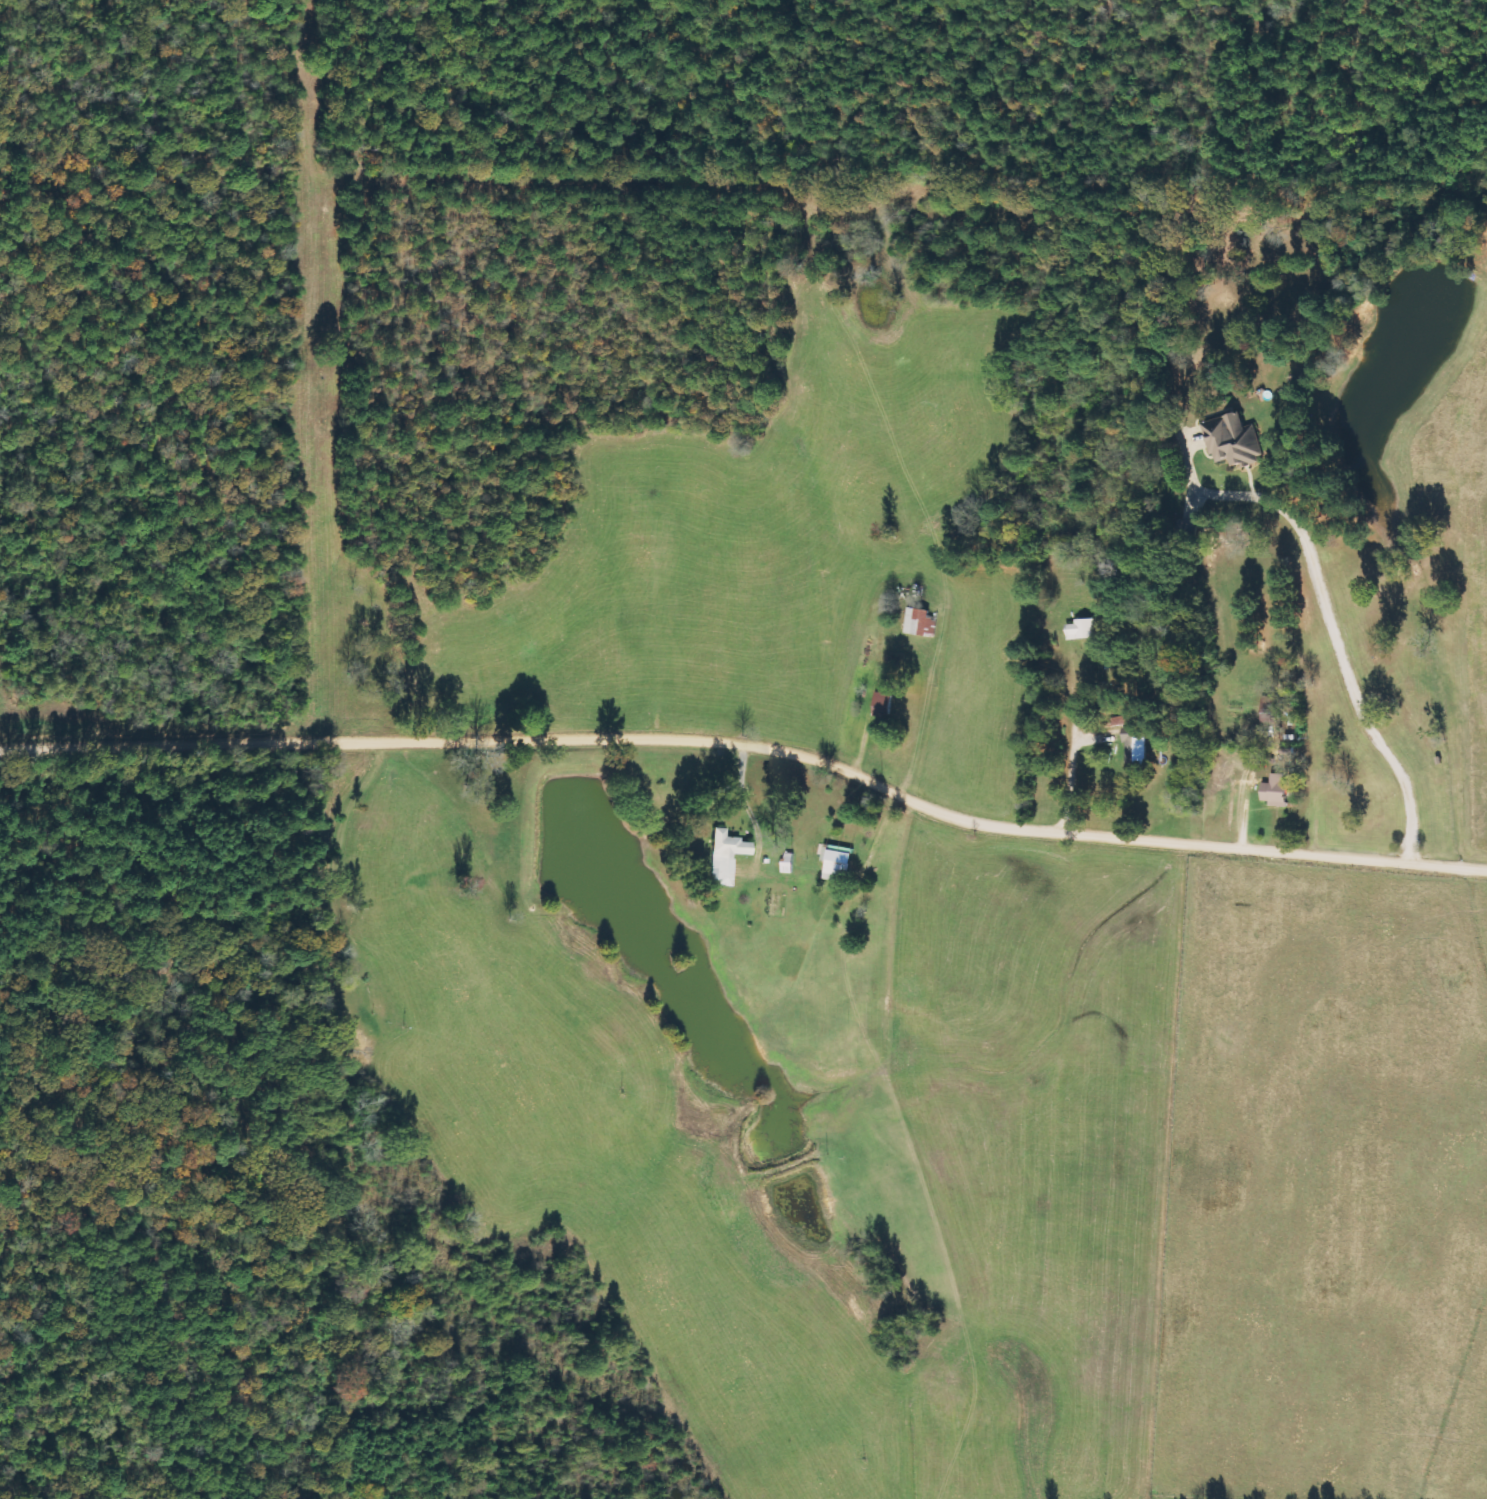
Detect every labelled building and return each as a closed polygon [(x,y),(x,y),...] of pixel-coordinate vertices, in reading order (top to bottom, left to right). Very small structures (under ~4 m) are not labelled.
[(1256,425),(1243,429),(1239,413),(1211,420),(1212,425),(1204,427),(1213,463),(1230,458),(1232,467),(1265,459),(1256,425)] [(931,610),(909,608),(906,633),(936,636),(938,619),(930,618),(931,610)] [(1067,640),(1096,638),(1095,618),(1075,620),(1075,624),(1066,625),(1067,640)] [(893,695),(878,692),(874,713),(889,716),(893,695)] [(1135,753),(1143,750),(1135,730),(1122,735),(1126,747),(1131,745),(1135,753)] [(1262,801),(1270,801),(1270,806),(1286,807),(1287,774),(1271,774),(1271,783),(1262,783),(1262,801)] [(733,887),(734,855),(752,856),(752,843),(741,843),(741,838),(726,838),(726,829),(714,829),(712,886),(733,887)] [(849,881),(853,853),(829,849),(824,877),(849,881)]
